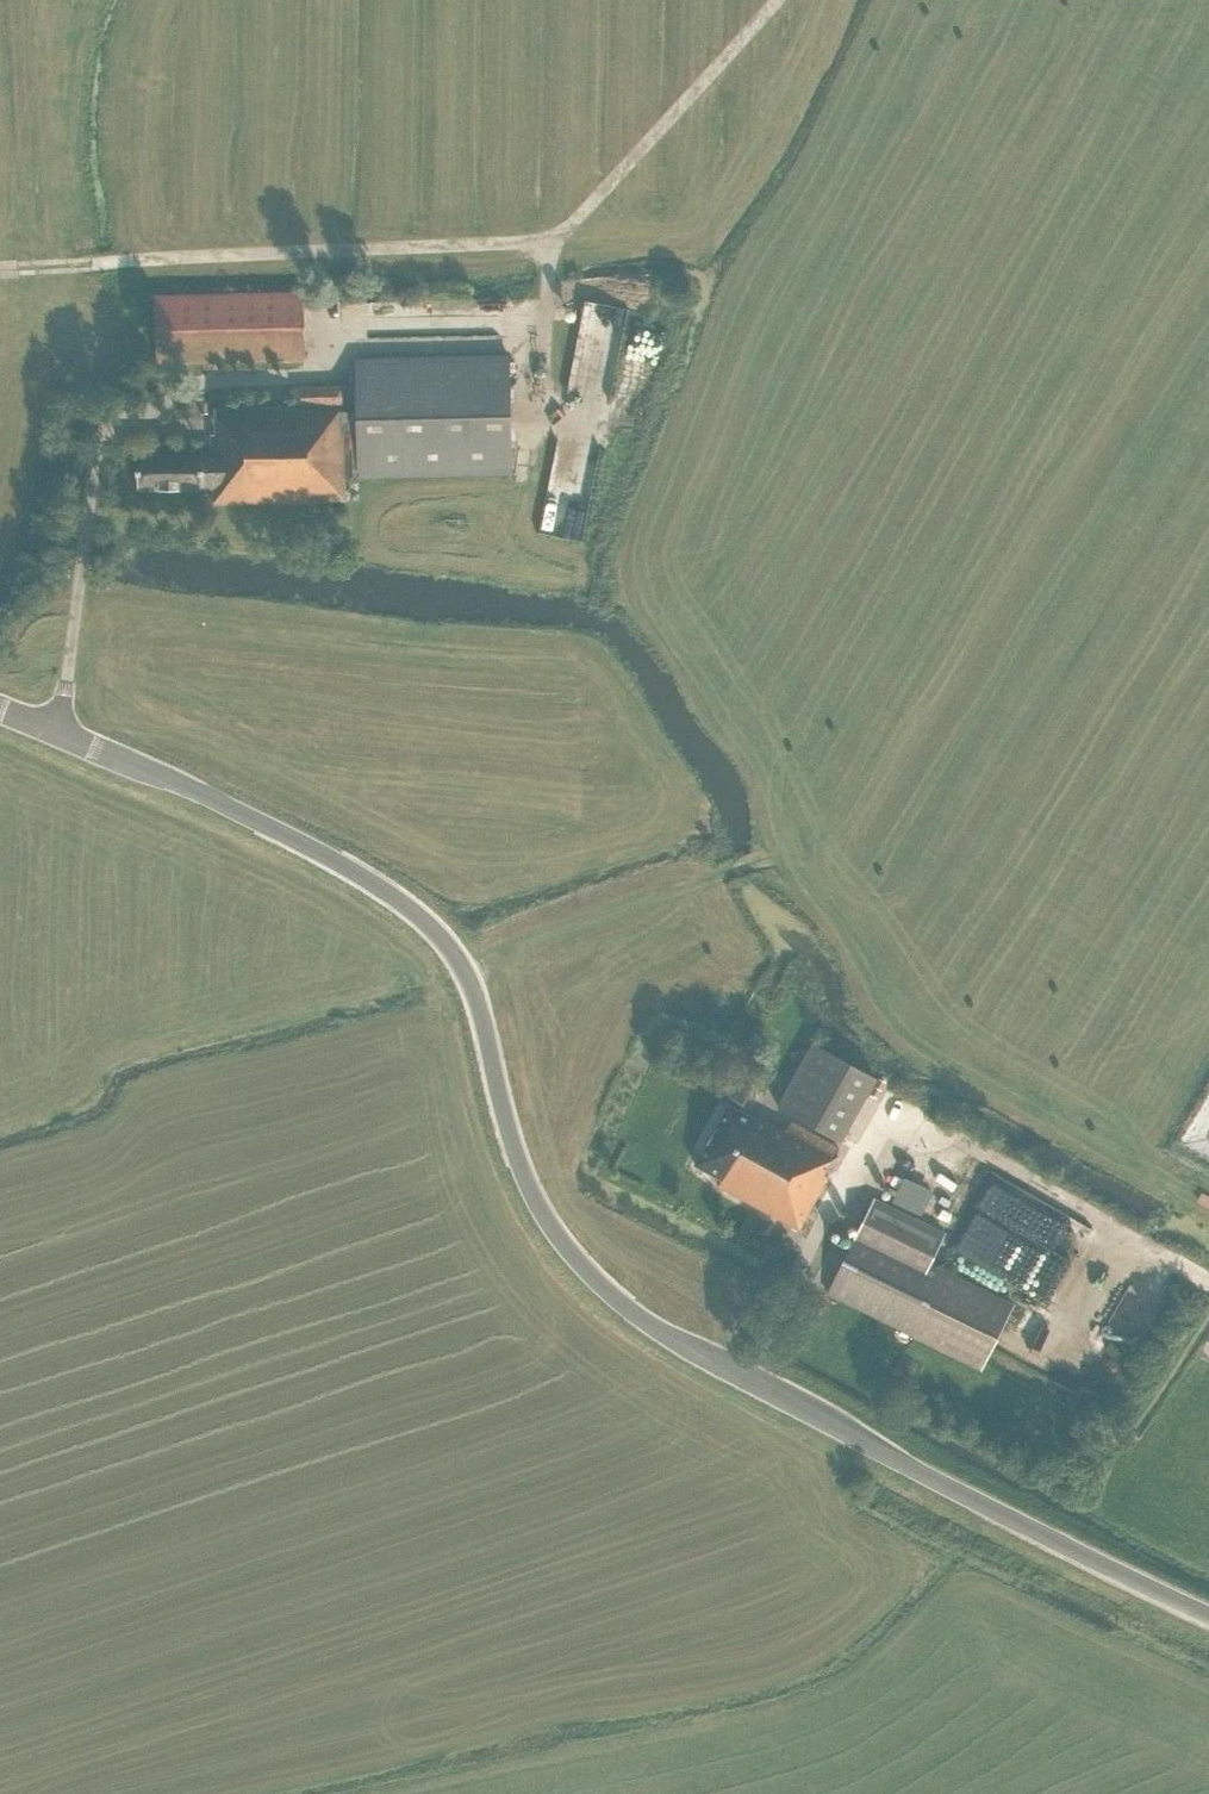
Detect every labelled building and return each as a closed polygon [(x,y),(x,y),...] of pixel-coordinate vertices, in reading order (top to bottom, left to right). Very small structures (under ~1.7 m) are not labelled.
[(156,364),(304,361),(303,293),(155,296),(156,364)] [(588,299),(571,381),(613,390),(630,307),(588,299)] [(357,386),(296,388),(296,407),(214,409),(215,434),(210,434),(211,454),(193,454),(193,449),(185,449),(185,455),(135,456),(136,491),(202,489),(202,488),(213,488),(213,503),(345,500),(345,478),(511,474),(508,356),(357,360),(357,386)] [(843,1142),(877,1078),(814,1044),(779,1107),(843,1142)] [(799,1229),(828,1176),(824,1173),(838,1147),(762,1105),(754,1118),(728,1104),(695,1165),(721,1179),(718,1185),(799,1229)] [(929,1209),(933,1181),(894,1175),(890,1204),(929,1209)] [(1012,1304),(928,1262),(943,1232),(875,1199),(828,1293),(981,1368),(1012,1304)]
